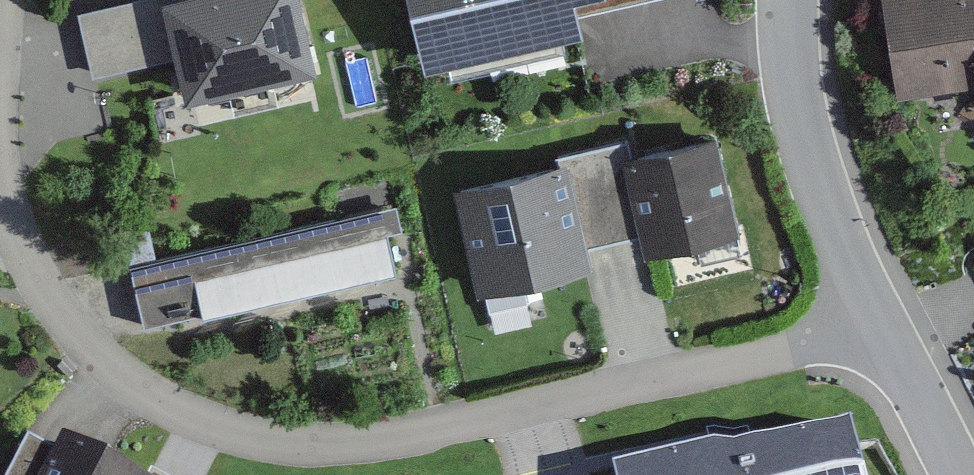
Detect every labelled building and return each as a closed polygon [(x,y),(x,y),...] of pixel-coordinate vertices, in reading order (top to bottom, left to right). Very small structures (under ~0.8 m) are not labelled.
[(165,2),(187,106),(314,79),(297,0),(172,0),(165,2)] [(426,75),(582,39),(577,17),(653,0),(409,0),(426,75)] [(868,0),(882,104),(927,98),(932,133),(973,127),(973,0),(868,0)] [(139,2),(74,11),(84,79),(149,71),(139,2)] [(713,140),(617,161),(639,259),(735,238),(713,140)] [(563,169),(447,196),(467,286),(584,259),(563,169)] [(376,231),(172,271),(183,325),(386,285),(376,231)] [(36,474),(155,474),(160,465),(65,417),(36,474)] [(694,474),(860,474),(852,440),(694,474)]
